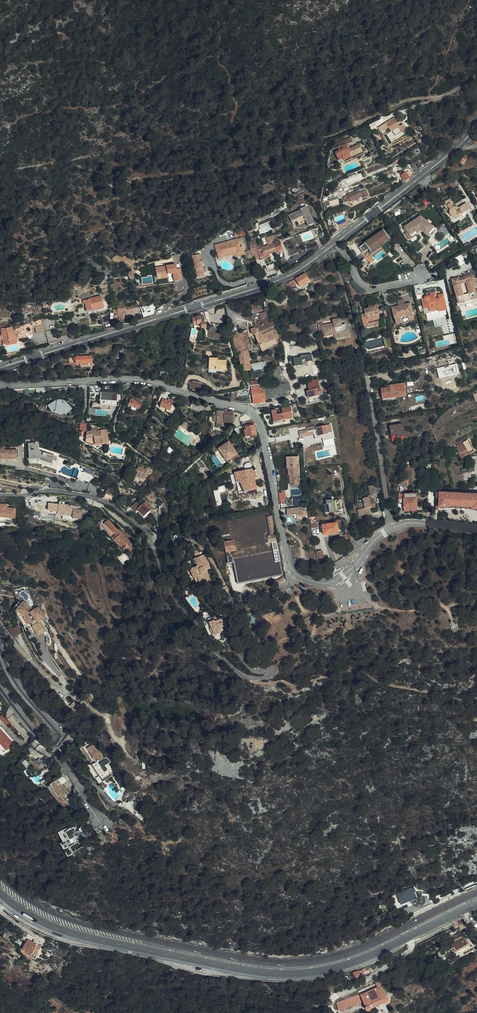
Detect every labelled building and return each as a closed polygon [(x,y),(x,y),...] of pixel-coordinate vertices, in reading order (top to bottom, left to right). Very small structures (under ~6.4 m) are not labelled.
[(383,123),(387,129),(390,128),(391,132),(381,137),(381,136),(379,137),(382,141),(386,138),(392,136),(391,134),(397,131),(399,134),(405,131),(401,125),(400,125),(398,127),(396,124),(393,118),(383,123)] [(390,128),(387,129),(388,132),(381,136),(381,137),(391,132),(390,128)] [(392,136),(386,138),(387,140),(399,134),(397,131),(391,134),(392,136)] [(342,162),(342,160),(340,157),(350,153),(351,154),(354,153),(356,154),(361,152),(358,145),(345,150),(345,148),(347,147),(346,143),(350,141),(348,137),(331,144),(333,148),(335,147),(336,150),(333,151),(335,159),(335,160),(337,164),(342,162)] [(414,172),(421,167),(417,162),(413,166),(412,165),(410,166),(414,172)] [(401,175),(405,181),(412,176),(408,170),(401,175)] [(452,190),(448,184),(441,188),(445,195),(452,190)] [(349,190),(347,186),(341,188),(344,194),(342,195),(342,196),(337,198),(339,202),(344,200),(345,203),(358,197),(359,199),(364,197),(360,188),(357,190),(356,188),(354,189),(353,189),(349,190)] [(457,206),(452,199),(445,204),(453,214),(452,215),(453,216),(455,217),(457,217),(458,217),(459,218),(472,208),(468,202),(462,207),(461,206),(459,206),(457,206)] [(315,223),(308,207),(301,209),(301,210),(290,215),(293,223),(298,221),(297,219),(304,216),(306,220),(307,222),(309,226),(315,223)] [(438,227),(422,215),(404,227),(411,237),(423,229),(432,235),(438,227)] [(335,223),(340,229),(347,223),(346,221),(347,220),(344,217),(335,223)] [(340,229),(340,233),(351,224),(347,223),(340,229)] [(247,235),(244,229),(235,232),(238,238),(247,235)] [(389,236),(384,230),(380,233),(380,232),(370,239),(371,240),(360,247),(364,253),(370,249),(372,251),(382,244),(379,241),(383,238),(384,240),(389,236)] [(245,254),(241,239),(222,244),(221,243),(216,245),(220,258),(226,256),(226,255),(236,253),(237,256),(245,254)] [(258,240),(251,242),(251,249),(252,251),(252,253),(254,252),(254,250),(255,250),(254,248),(260,246),(258,240)] [(273,244),(277,251),(279,250),(283,249),(280,241),(276,243),(273,244)] [(270,254),(277,251),(273,244),(264,247),(261,246),(260,246),(254,248),(255,250),(254,250),(254,252),(252,253),(254,257),(258,256),(257,252),(260,251),(261,257),(270,254)] [(247,261),(254,258),(254,257),(252,253),(252,251),(248,252),(247,252),(247,253),(245,254),(247,261)] [(202,254),(193,254),(195,276),(205,276),(202,254)] [(176,268),(176,264),(156,268),(157,274),(171,272),(172,280),(181,278),(180,268),(176,268)] [(342,271),(345,283),(355,280),(350,268),(342,271)] [(459,303),(476,298),(476,294),(471,273),(464,276),(464,277),(460,278),(459,277),(452,279),(459,303)] [(306,275),(306,274),(297,280),(301,287),(310,282),(310,281),(312,280),(310,278),(308,279),(307,277),(308,276),(308,275),(306,275)] [(422,298),(424,309),(430,307),(431,311),(439,309),(439,310),(439,312),(447,310),(444,293),(438,294),(439,296),(436,297),(435,292),(430,293),(431,295),(429,295),(427,295),(426,296),(424,297),(422,298)] [(100,295),(73,304),(75,310),(77,314),(104,306),(100,295)] [(459,303),(458,304),(459,307),(476,301),(476,298),(459,303)] [(126,306),(125,304),(123,300),(119,301),(120,305),(117,306),(118,308),(113,310),(115,318),(120,316),(121,318),(127,316),(125,308),(126,308),(126,306)] [(364,328),(369,327),(368,323),(380,320),(379,313),(378,310),(379,309),(378,302),(369,305),(369,307),(363,308),(365,313),(360,314),(362,324),(363,324),(364,328)] [(125,308),(127,316),(135,314),(133,306),(132,306),(131,304),(126,306),(126,308),(125,308)] [(408,324),(409,321),(415,320),(411,304),(405,305),(399,306),(392,308),(396,324),(402,323),(404,325),(408,324)] [(267,312),(265,312),(260,313),(261,319),(256,321),(256,323),(253,324),(253,326),(250,327),(251,331),(251,333),(253,333),(261,352),(278,344),(275,339),(278,337),(269,320),(270,319),(268,317),(267,312)] [(200,323),(201,328),(205,327),(203,315),(191,318),(193,325),(200,323)] [(327,335),(334,334),(338,333),(339,337),(348,335),(346,324),(342,324),(340,318),(333,320),(334,323),(325,324),(327,335)] [(46,325),(44,319),(35,322),(37,328),(39,327),(43,326),(46,325)] [(318,332),(316,324),(309,326),(311,333),(318,332)] [(39,327),(37,328),(38,334),(48,331),(46,325),(43,326),(43,329),(39,329),(39,327)] [(4,331),(4,333),(0,334),(0,337),(0,338),(6,337),(7,339),(7,344),(20,341),(18,336),(20,335),(19,333),(19,332),(18,332),(17,328),(4,331)] [(245,332),(231,334),(235,354),(237,354),(239,365),(242,364),(243,372),(249,371),(246,352),(245,353),(242,342),(243,342),(244,346),(249,345),(245,332)] [(387,347),(394,345),(392,335),(384,336),(387,347)] [(312,354),(293,356),(294,366),(303,365),(302,359),(307,359),(308,362),(313,361),(312,354)] [(74,364),(91,362),(91,361),(91,357),(91,356),(79,357),(79,355),(75,355),(75,358),(72,358),(72,364),(74,363),(74,364)] [(210,358),(209,370),(227,371),(228,362),(218,361),(219,359),(210,358)] [(282,380),(280,366),(273,367),(273,370),(271,370),(272,375),(274,374),(275,381),(282,380)] [(167,377),(168,370),(161,368),(159,376),(167,377)] [(267,387),(261,387),(262,391),(264,390),(265,399),(285,396),(285,392),(291,392),(289,383),(277,385),(277,388),(268,390),(267,387)] [(405,396),(404,384),(389,386),(390,387),(380,389),(382,399),(396,397),(405,396)] [(320,390),(319,386),(314,388),(314,390),(307,392),(309,399),(322,394),(321,390),(320,390)] [(262,391),(261,387),(258,388),(258,387),(252,388),(252,389),(251,390),(253,403),(260,403),(260,402),(265,401),(265,399),(264,390),(262,391)] [(103,395),(103,403),(115,403),(115,399),(122,399),(124,392),(116,392),(116,393),(112,393),(112,395),(103,395)] [(163,400),(164,395),(161,393),(158,401),(161,402),(160,407),(170,410),(173,401),(170,400),(169,402),(163,400)] [(139,409),(142,403),(126,397),(124,402),(128,403),(128,405),(139,409)] [(193,401),(186,399),(184,405),(191,407),(193,401)] [(64,401),(58,400),(48,405),(52,412),(56,410),(61,411),(64,415),(70,410),(64,401)] [(292,418),(291,407),(281,409),(282,411),(276,412),(276,410),(272,411),(274,422),(292,418)] [(224,422),(223,411),(216,411),(216,415),(212,415),(213,421),(216,421),(216,422),(215,423),(215,428),(221,427),(221,428),(224,428),(224,423),(224,422)] [(232,411),(226,411),(223,411),(224,422),(224,423),(233,422),(232,414),(232,411)] [(404,422),(391,424),(393,436),(406,434),(404,422)] [(250,426),(249,424),(243,425),(244,431),(247,431),(248,436),(256,434),(254,425),(250,426)] [(317,427),(316,428),(315,426),(307,428),(307,429),(303,430),(304,438),(308,437),(308,440),(322,437),(322,438),(333,436),(332,432),(330,424),(317,427)] [(82,431),(81,431),(80,438),(84,439),(83,444),(90,446),(91,445),(90,439),(92,438),(93,445),(100,443),(100,444),(106,443),(104,429),(97,431),(96,429),(86,430),(86,433),(84,433),(82,431)] [(213,442),(220,437),(220,436),(221,434),(218,433),(215,435),(213,433),(209,437),(211,439),(213,442)] [(228,440),(217,449),(227,462),(231,459),(234,463),(241,458),(228,440)] [(29,443),(26,443),(26,465),(54,473),(59,457),(56,456),(55,460),(52,460),(50,464),(37,460),(37,458),(29,458),(29,443)] [(37,443),(29,443),(29,458),(37,458),(37,460),(50,464),(52,460),(55,460),(56,456),(37,450),(37,443)] [(469,454),(464,445),(457,449),(459,453),(458,454),(461,459),(469,454)] [(0,446),(0,457),(5,457),(5,455),(15,455),(14,457),(17,457),(17,449),(5,449),(5,446),(0,446)] [(132,462),(134,457),(127,454),(125,459),(132,462)] [(300,485),(299,457),(287,458),(288,468),(289,469),(289,476),(291,476),(291,485),(300,485)] [(129,466),(123,476),(125,477),(128,472),(129,472),(132,467),(129,466)] [(144,470),(140,468),(138,472),(136,471),(133,476),(139,479),(140,477),(145,480),(148,473),(149,473),(150,471),(149,470),(150,469),(145,467),(144,470)] [(252,468),(244,470),(234,472),(235,475),(237,483),(241,482),(244,492),(254,490),(251,479),(254,479),(252,468)] [(179,484),(190,479),(188,476),(178,480),(179,484)] [(410,476),(400,476),(400,477),(399,478),(399,482),(397,488),(398,503),(401,503),(401,505),(403,505),(403,507),(404,508),(404,510),(406,512),(423,511),(422,507),(416,507),(416,498),(413,498),(412,494),(405,494),(405,487),(407,487),(407,485),(402,485),(402,478),(410,478),(410,476)] [(195,492),(190,479),(179,484),(185,497),(195,492)] [(219,487),(220,489),(215,490),(219,505),(231,502),(227,485),(219,487)] [(104,497),(110,499),(114,488),(108,486),(104,497)] [(436,492),(436,496),(435,506),(476,510),(476,494),(436,491),(436,492)] [(374,501),(372,502),(370,502),(369,499),(369,497),(363,499),(365,508),(358,510),(359,515),(371,512),(370,508),(375,507),(374,501)] [(53,510),(53,512),(73,514),(73,517),(83,518),(84,508),(79,508),(80,505),(65,504),(65,501),(60,500),(60,503),(49,502),(49,509),(53,510)] [(325,505),(324,505),(325,513),(338,511),(337,505),(342,505),(341,500),(333,501),(333,500),(331,500),(324,501),(325,505)] [(140,507),(135,502),(129,509),(134,514),(137,511),(143,516),(150,509),(148,508),(150,506),(145,502),(140,507)] [(0,504),(0,516),(10,517),(14,517),(14,509),(6,508),(6,504),(0,504)] [(302,508),(289,509),(289,511),(286,511),(287,516),(296,515),(297,519),(304,518),(304,517),(308,517),(306,510),(303,511),(302,508)] [(275,534),(277,534),(277,531),(274,531),(271,516),(266,517),(270,535),(267,536),(269,543),(277,542),(275,534)] [(108,520),(104,524),(115,534),(112,539),(122,548),(127,542),(134,549),(135,546),(132,544),(133,543),(108,520)] [(338,533),(336,524),(322,525),(323,534),(338,533)] [(145,538),(146,537),(143,534),(142,536),(140,536),(138,537),(137,539),(137,542),(138,544),(140,545),(142,545),(144,544),(145,542),(146,540),(145,538)] [(235,551),(234,540),(224,542),(226,553),(235,551)] [(277,551),(232,559),(236,582),(281,574),(277,551)] [(193,568),(197,577),(200,585),(209,581),(206,572),(207,572),(206,570),(211,568),(206,554),(202,556),(200,552),(196,553),(198,558),(196,559),(199,566),(193,568)] [(33,626),(34,628),(38,624),(41,622),(32,607),(23,601),(16,609),(25,617),(24,618),(27,624),(30,622),(32,621),(34,625),(33,626)] [(223,627),(222,625),(221,622),(224,621),(222,618),(215,621),(213,615),(207,618),(215,635),(222,632),(220,628),(223,627)] [(38,624),(34,628),(38,634),(46,629),(41,622),(38,624)] [(9,630),(15,637),(22,632),(19,624),(9,630)] [(0,715),(0,717),(10,728),(14,724),(3,712),(0,715)] [(0,729),(0,749),(5,755),(16,746),(0,729)] [(40,744),(36,740),(31,743),(45,753),(50,749),(50,748),(47,748),(44,747),(40,744)] [(94,763),(94,764),(100,775),(102,774),(105,778),(112,774),(107,765),(112,762),(110,757),(109,757),(108,755),(107,754),(104,755),(100,748),(98,749),(96,744),(89,748),(97,761),(94,763)] [(3,759),(7,756),(8,758),(19,750),(16,746),(5,755),(0,749),(0,755),(3,759)] [(30,754),(29,753),(22,759),(30,770),(33,770),(36,767),(43,776),(47,772),(45,769),(48,767),(42,759),(41,760),(39,758),(37,760),(32,753),(30,754)] [(73,802),(70,796),(65,790),(68,788),(59,777),(48,786),(52,790),(51,791),(64,809),(73,802)] [(79,834),(73,826),(67,830),(65,828),(57,834),(63,841),(59,844),(69,857),(77,851),(76,850),(82,846),(77,839),(79,837),(77,835),(79,834)] [(402,905),(416,900),(412,888),(391,896),(395,903),(399,906),(402,905)] [(417,904),(416,900),(402,905),(404,909),(417,904)] [(474,920),(471,915),(468,916),(464,918),(467,923),(474,920)] [(455,948),(469,941),(466,935),(469,934),(468,931),(463,933),(464,934),(462,935),(462,934),(456,937),(456,938),(449,941),(451,945),(453,944),(455,948)] [(36,956),(41,946),(28,940),(23,950),(36,956)] [(358,971),(349,974),(351,980),(360,977),(358,971)] [(384,985),(383,981),(382,979),(376,981),(378,987),(361,995),(366,1007),(366,1009),(367,1011),(368,1011),(369,1010),(371,1009),(371,1008),(385,1002),(386,1002),(388,1002),(389,1000),(389,999),(388,998),(386,997),(381,986),(384,985)] [(361,1002),(359,996),(350,999),(341,1000),(341,1001),(337,1002),(339,1009),(361,1002)]
